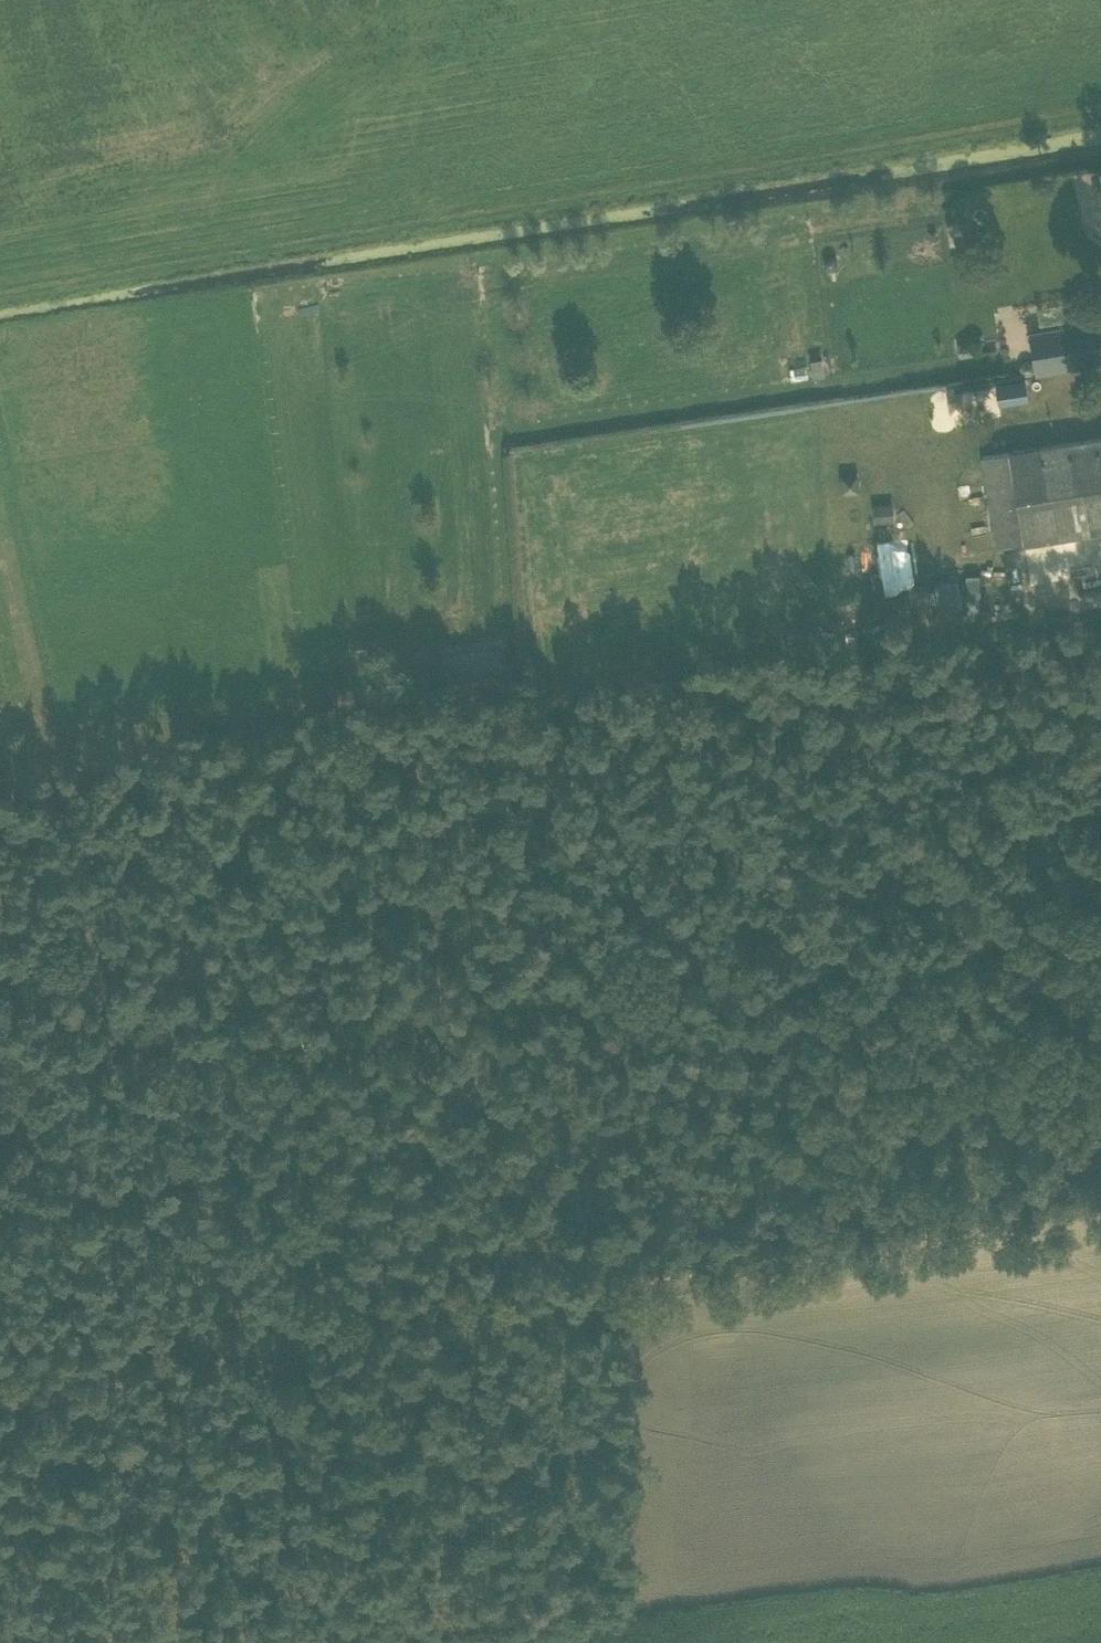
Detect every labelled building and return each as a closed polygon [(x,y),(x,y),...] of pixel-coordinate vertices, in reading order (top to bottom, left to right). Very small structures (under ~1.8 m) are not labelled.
[(1100,362),(1100,318),(1030,330),(1037,372),(1100,362)] [(960,355),(978,352),(978,349),(976,338),(960,341),(958,341),(959,351),(960,355)] [(1049,399),(1065,399),(1064,385),(1049,386),(1049,399)] [(1020,414),(1050,408),(1046,387),(1016,392),(1020,414)] [(982,458),(997,546),(1025,541),(1025,544),(1100,531),(1100,439),(982,458)]
